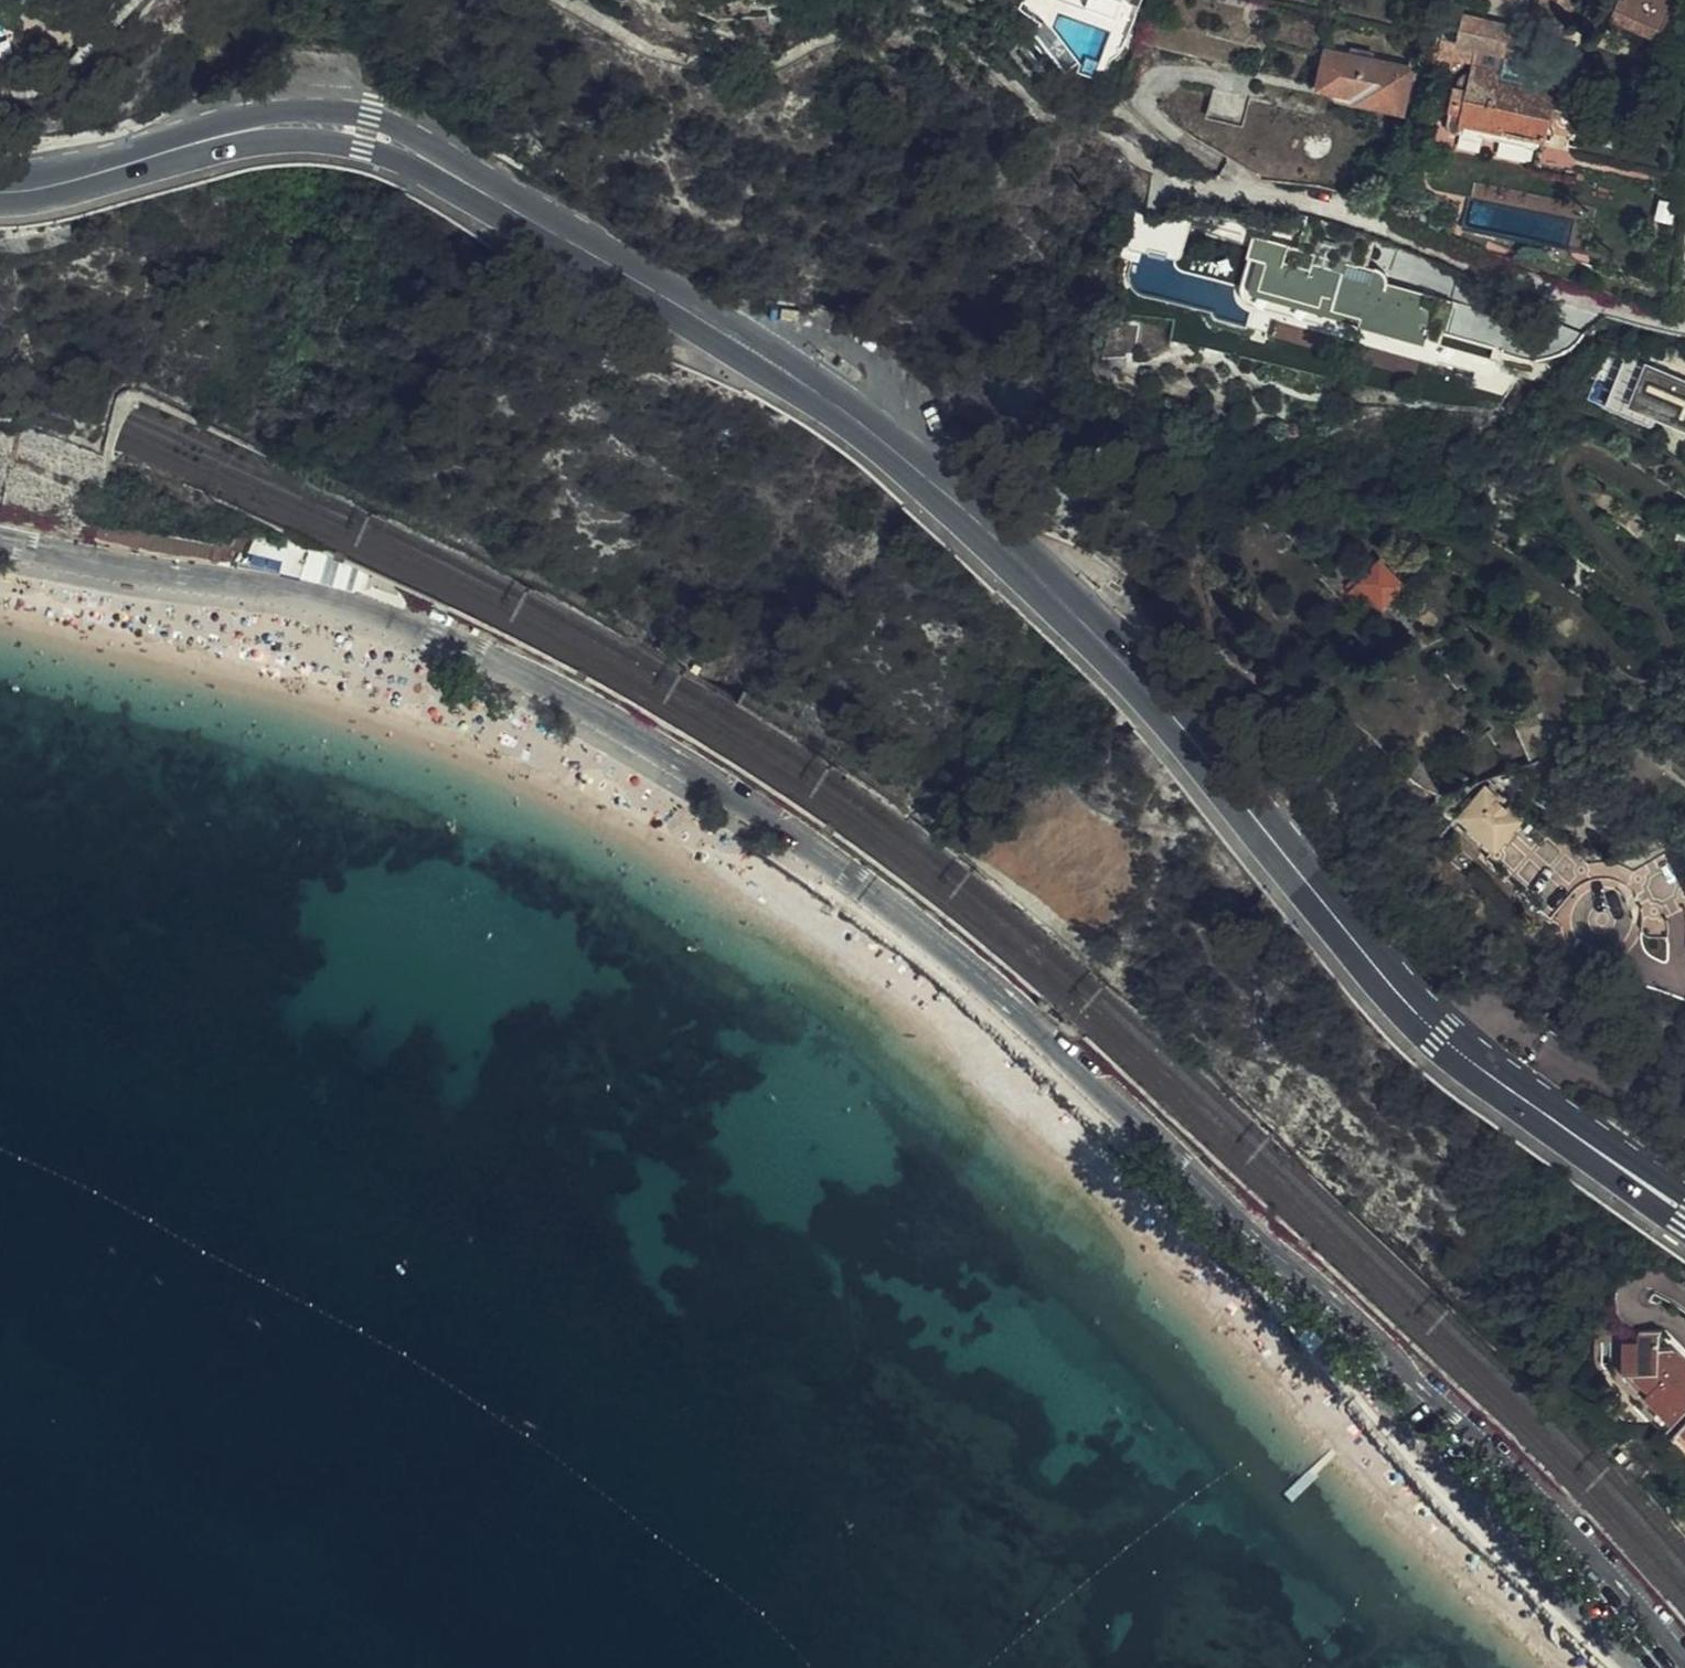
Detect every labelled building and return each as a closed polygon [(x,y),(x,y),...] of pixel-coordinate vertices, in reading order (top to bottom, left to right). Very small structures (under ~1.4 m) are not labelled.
[(1087,3),(1120,15),(1125,0),(1088,0),(1087,3)] [(1578,0),(1544,0),(1539,20),(1571,29),(1578,0)] [(1661,42),(1670,23),(1622,2),(1613,21),(1661,42)] [(1512,59),(1516,38),(1511,37),(1512,28),(1467,18),(1460,45),(1441,41),(1440,49),(1510,60),(1512,59)] [(1543,44),(1516,38),(1512,59),(1538,65),(1543,44)] [(1402,104),(1410,67),(1321,47),(1313,77),(1356,87),(1355,94),(1402,104)] [(1510,60),(1440,49),(1438,55),(1476,64),(1474,72),(1468,77),(1460,86),(1458,91),(1451,126),(1454,133),(1460,136),(1464,134),(1467,128),(1484,131),(1485,138),(1490,142),(1495,143),(1499,140),(1504,135),(1549,145),(1559,99),(1520,91),(1513,79),(1507,74),(1510,60)] [(1191,221),(1133,206),(1133,207),(1130,237),(1128,248),(1176,261),(1180,258),(1191,221)] [(1454,303),(1425,295),(1423,303),(1386,293),(1388,284),(1386,278),(1382,274),(1374,270),(1368,271),(1366,270),(1374,241),(1339,225),(1305,217),(1296,251),(1286,248),(1280,267),(1258,261),(1249,291),(1253,297),(1359,325),(1359,328),(1428,347),(1431,339),(1442,343),(1454,303)] [(1423,303),(1425,295),(1388,284),(1386,293),(1423,303)] [(1541,325),(1522,321),(1521,326),(1483,316),(1485,307),(1455,299),(1448,328),(1534,351),(1541,325)] [(1644,366),(1627,408),(1684,431),(1684,382),(1644,366)] [(280,574),(297,579),(310,550),(262,527),(250,551),(283,566),(280,574)] [(241,552),(249,535),(239,529),(231,546),(241,552)] [(297,579),(402,610),(408,597),(310,550),(297,579)] [(1377,565),(1370,559),(1359,570),(1364,577),(1361,580),(1381,600),(1400,581),(1380,561),(1377,565)] [(449,616),(434,609),(430,618),(446,624),(449,616)] [(1462,785),(1440,793),(1450,803),(1466,792),(1462,785)] [(1585,867),(1527,812),(1518,821),(1487,792),(1459,820),(1490,850),(1485,856),(1548,915),(1565,898),(1585,883),(1596,880),(1609,882),(1619,885),(1630,873),(1621,867),(1612,864),(1603,863),(1595,863),(1585,867)] [(1630,1327),(1631,1337),(1617,1337),(1618,1371),(1625,1370),(1642,1388),(1637,1393),(1664,1422),(1684,1404),(1684,1361),(1671,1345),(1655,1345),(1653,1327),(1630,1327)] [(1618,1371),(1617,1337),(1602,1337),(1604,1373),(1630,1399),(1628,1402),(1655,1430),(1664,1422),(1637,1393),(1642,1388),(1625,1370),(1618,1371)] [(1675,1425),(1684,1436),(1684,1415),(1675,1425)] [(1684,1455),(1684,1436),(1675,1425),(1665,1435),(1684,1455)]
